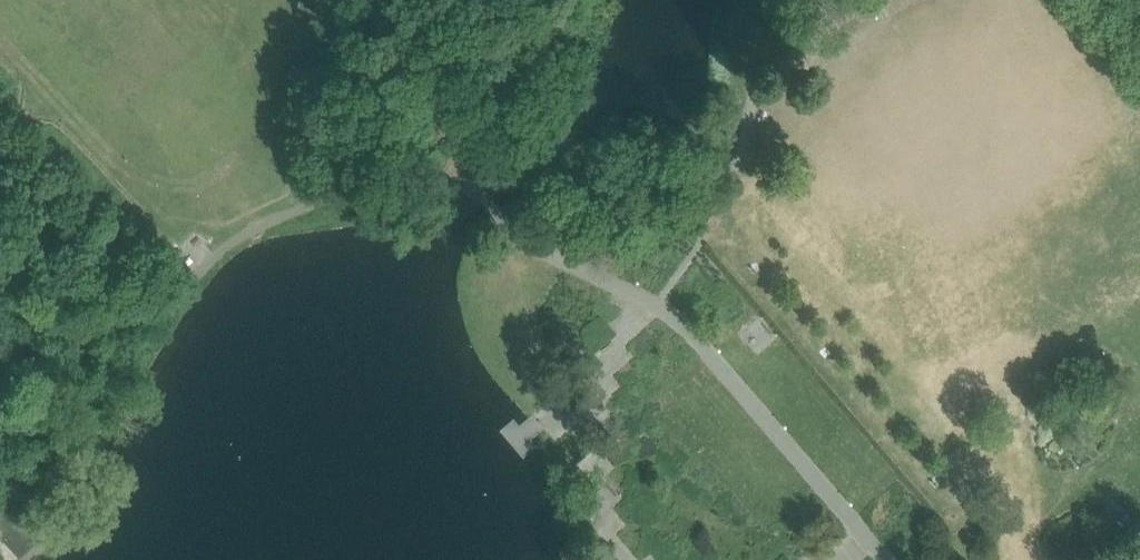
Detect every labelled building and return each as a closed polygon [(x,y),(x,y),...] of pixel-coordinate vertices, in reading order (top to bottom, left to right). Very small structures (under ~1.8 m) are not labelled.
[(0,477),(0,537),(19,557),(55,524),(7,470),(0,477)]
